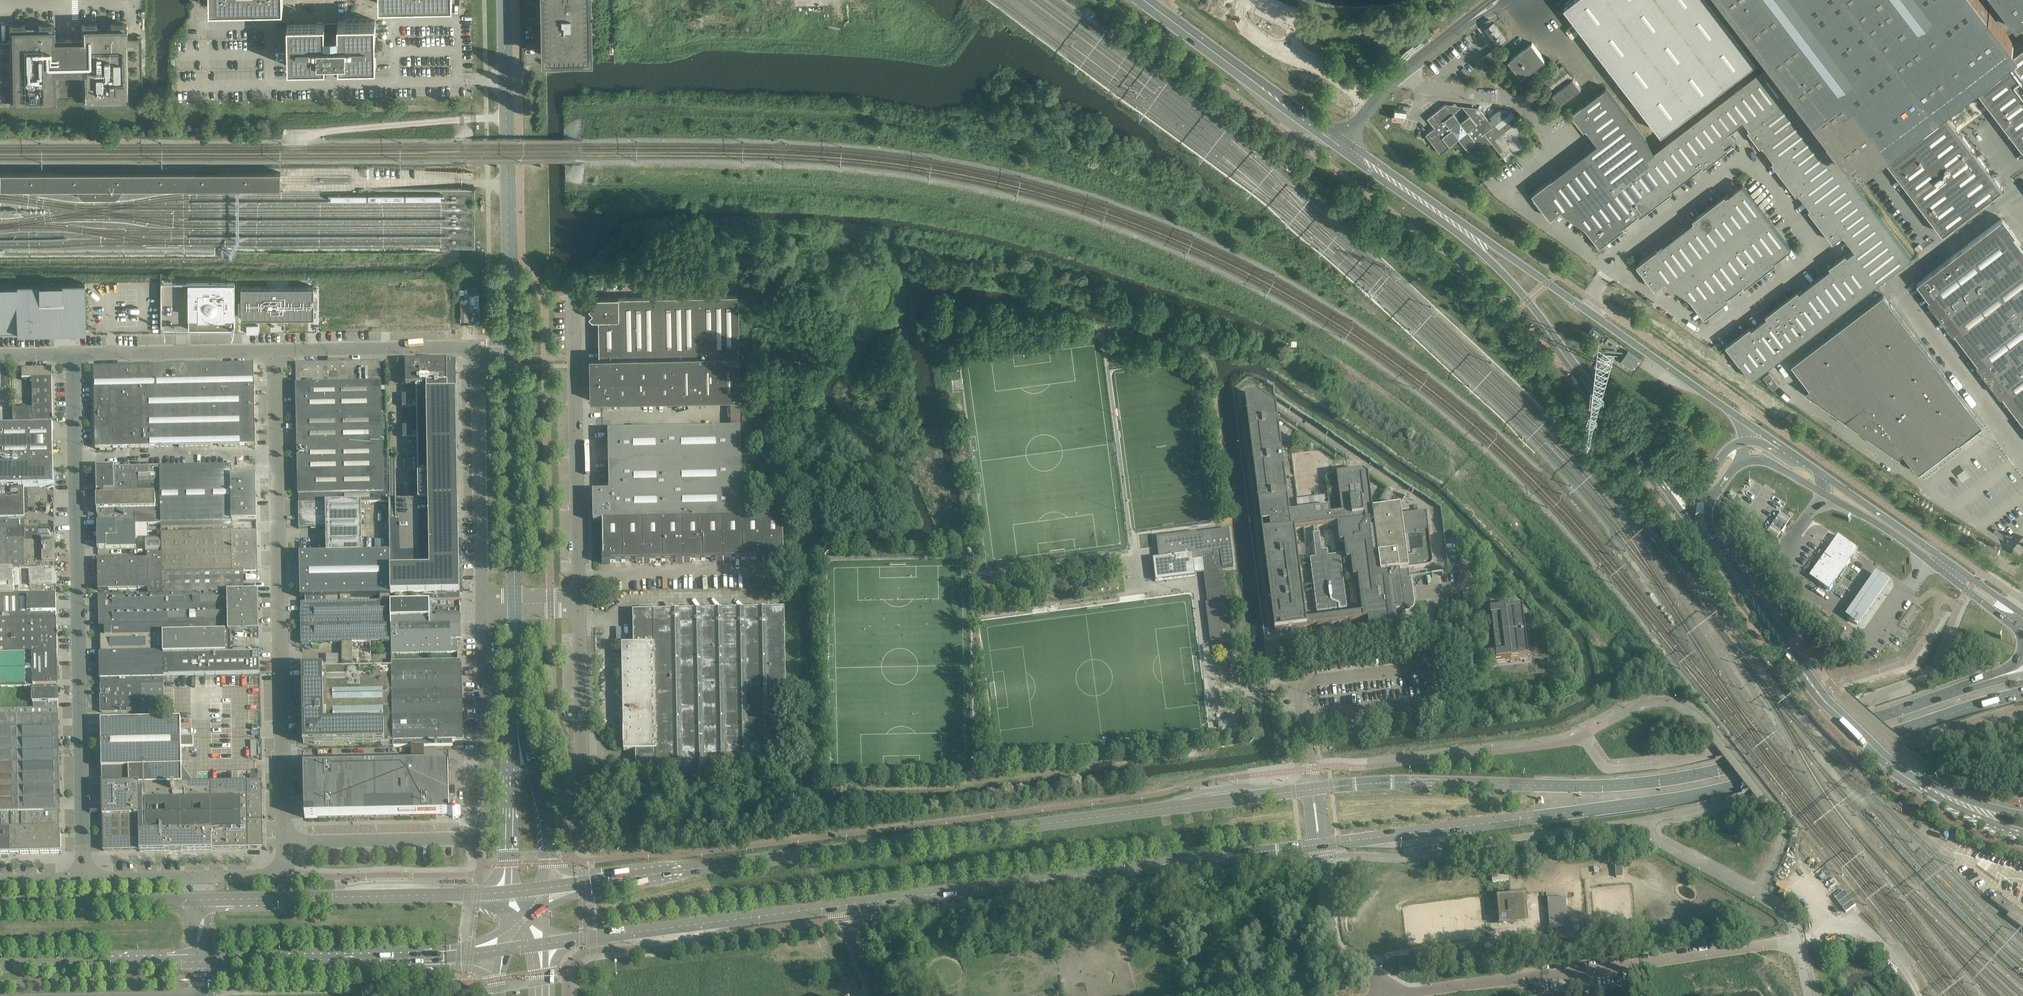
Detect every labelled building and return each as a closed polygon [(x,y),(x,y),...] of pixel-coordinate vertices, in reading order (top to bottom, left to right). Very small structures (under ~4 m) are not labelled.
[(589,0),(544,0),(545,56),(590,56),(589,0)] [(1712,0),(1570,0),(1569,0),(1565,3),(1565,8),(1571,16),(1573,15),(1615,72),(1662,133),(1757,60),(1712,0)] [(1980,0),(1727,0),(1829,133),(1829,134),(1853,166),(2014,44),(1989,11),(1989,12),(1980,0)] [(2016,29),(2022,24),(2022,0),(1995,0),(2016,29)] [(376,65),(376,40),(376,20),(338,21),(338,25),(325,25),(325,21),(288,22),(289,66),(326,66),(326,64),(331,64),(331,58),(339,58),(339,65),(376,65)] [(1495,23),(1494,22),(1494,23),(1493,23),(1490,20),(1485,24),(1488,28),(1486,29),(1498,43),(1505,38),(1495,23)] [(142,97),(141,38),(134,38),(126,38),(126,25),(126,24),(125,24),(110,24),(110,27),(106,27),(106,26),(105,25),(104,25),(103,25),(102,25),(102,26),(101,26),(101,27),(97,28),(97,25),(82,25),(81,25),(81,26),(81,39),(75,39),(68,40),(69,99),(83,99),(83,100),(83,101),(84,101),(84,102),(103,101),(103,98),(108,98),(108,101),(126,101),(127,101),(127,99),(128,99),(128,98),(142,97)] [(68,40),(54,40),(54,27),(54,26),(53,26),(53,25),(38,26),(38,29),(34,29),(34,28),(34,27),(33,27),(32,26),(31,26),(30,27),(29,28),(29,29),(25,29),(25,26),(10,26),(10,27),(9,27),(9,28),(9,41),(0,41),(0,100),(11,100),(11,102),(11,103),(12,103),(31,103),(31,100),(36,100),(36,103),(54,102),(56,102),(55,101),(56,101),(56,99),(69,99),(68,40)] [(1545,59),(1532,42),(1532,43),(1510,60),(1516,67),(1522,76),(1544,59),(1545,60),(1545,59)] [(2022,79),(2022,47),(2004,62),(2019,82),(2022,79)] [(1989,104),(2019,82),(2004,62),(1974,84),(1989,104)] [(1550,94),(1572,77),(1563,65),(1555,72),(1541,82),(1550,94)] [(1733,128),(1744,120),(1784,90),(1766,66),(1694,121),(1717,151),(1720,154),(1718,151),(1719,150),(1721,149),(1722,150),(1734,140),(1728,132),(1733,128)] [(1570,97),(1581,88),(1574,78),(1553,94),(1557,99),(1560,104),(1570,97)] [(2019,82),(1989,104),(2004,124),(2022,110),(2022,87),(2019,82)] [(1590,133),(1598,143),(1630,119),(1606,87),(1572,113),(1573,114),(1574,112),(1575,111),(1577,114),(1578,114),(1576,115),(1578,117),(1579,118),(1586,128),(1588,130),(1590,133)] [(1808,121),(1784,90),(1744,120),(1746,122),(1750,128),(1748,129),(1749,130),(1750,128),(1751,128),(1752,129),(1754,130),(1752,131),(1762,144),(1765,148),(1768,152),(1808,121)] [(1517,137),(1526,129),(1511,111),(1494,125),(1493,125),(1478,107),(1469,114),(1460,122),(1453,112),(1446,103),(1436,111),(1428,117),(1427,118),(1427,119),(1434,127),(1425,135),(1440,153),(1458,138),(1466,149),(1473,157),(1491,142),(1506,160),(1524,146),(1517,137)] [(1462,105),(1446,103),(1451,110),(1453,112),(1462,105)] [(1471,113),(1478,107),(1462,105),(1469,114),(1471,113)] [(1942,109),(1912,131),(1928,151),(1957,129),(1942,109)] [(2022,141),(2022,110),(2004,124),(2019,144),(2022,141)] [(1584,129),(1586,128),(1579,118),(1578,117),(1576,115),(1578,114),(1577,114),(1575,111),(1573,114),(1584,129)] [(1567,214),(1569,215),(1607,187),(1630,169),(1654,151),(1630,119),(1598,143),(1589,150),(1582,156),(1558,174),(1552,178),(1548,182),(1533,193),(1533,194),(1536,192),(1537,193),(1538,195),(1537,195),(1553,216),(1561,210),(1565,213),(1567,214)] [(1694,121),(1663,144),(1687,176),(1696,170),(1699,168),(1702,165),(1715,155),(1714,154),(1717,152),(1719,154),(1720,154),(1717,151),(1694,121)] [(1784,177),(1785,177),(1787,175),(1826,145),(1808,121),(1768,152),(1771,156),(1774,160),(1784,172),(1785,171),(1786,173),(1787,174),(1784,177)] [(1761,145),(1762,144),(1752,131),(1754,130),(1751,128),(1750,128),(1749,130),(1761,145)] [(1973,148),(1957,129),(1928,151),(1943,171),(1973,148)] [(1928,151),(1912,131),(1883,154),(1898,174),(1928,151)] [(1718,151),(1717,151),(1720,154),(1736,142),(1734,140),(1722,150),(1721,149),(1719,150),(1718,151)] [(1654,151),(1630,169),(1654,200),(1656,203),(1657,203),(1654,200),(1656,199),(1657,197),(1658,199),(1671,189),(1677,185),(1679,182),(1687,176),(1663,144),(1662,145),(1654,151)] [(1802,196),(1805,200),(1845,169),(1826,145),(1787,175),(1785,177),(1788,175),(1789,177),(1790,178),(1789,179),(1799,192),(1802,196)] [(1958,191),(1988,168),(1973,148),(1943,171),(1958,191)] [(1719,154),(1720,154),(1717,151),(1717,152),(1716,153),(1714,154),(1715,155),(1702,165),(1704,166),(1719,154)] [(1943,171),(1928,151),(1898,174),(1913,194),(1943,171)] [(1784,177),(1785,177),(1787,175),(1787,174),(1786,173),(1785,171),(1784,172),(1774,160),(1772,161),(1784,177)] [(1973,211),(2003,188),(1994,177),(1993,175),(1988,168),(1958,191),(1973,211)] [(1656,203),(1654,200),(1630,169),(1607,187),(1632,219),(1635,216),(1639,213),(1652,204),(1651,202),(1652,201),(1654,200),(1656,203)] [(1821,224),(1821,225),(1824,222),(1863,193),(1845,169),(1805,200),(1808,204),(1811,207),(1814,212),(1817,216),(1820,220),(1821,219),(1822,221),(1824,222),(1821,224)] [(1958,191),(1943,171),(1913,194),(1928,213),(1958,191)] [(1788,175),(1787,175),(1785,177),(1797,193),(1799,192),(1789,179),(1790,178),(1789,177),(1788,175)] [(1710,206),(1709,207),(1735,240),(1767,216),(1764,212),(1743,184),(1738,187),(1732,192),(1727,196),(1722,199),(1718,203),(1714,206),(1715,207),(1713,208),(1712,209),(1710,206)] [(1629,221),(1632,219),(1607,187),(1569,215),(1582,224),(1587,228),(1599,244),(1600,246),(1601,245),(1599,242),(1600,241),(1602,240),(1603,241),(1623,225),(1624,225),(1629,221)] [(1654,200),(1656,203),(1657,203),(1672,191),(1671,189),(1658,199),(1657,197),(1656,199),(1654,200)] [(1973,211),(1958,191),(1928,213),(1943,233),(1973,211)] [(1551,218),(1553,216),(1537,195),(1538,195),(1537,193),(1536,192),(1533,194),(1551,218)] [(1845,236),(1855,249),(1880,281),(1912,257),(1863,193),(1824,222),(1821,225),(1824,223),(1825,224),(1826,226),(1825,227),(1829,231),(1832,235),(1835,239),(1843,233),(1845,236)] [(1710,206),(1709,207),(1711,209),(1712,209),(1713,208),(1715,207),(1714,206),(1718,203),(1722,199),(1727,196),(1725,194),(1710,206)] [(1656,203),(1654,200),(1652,201),(1651,202),(1652,204),(1639,213),(1640,215),(1656,203)] [(1691,224),(1687,227),(1711,258),(1735,240),(1709,207),(1711,210),(1710,211),(1708,212),(1707,211),(1703,214),(1699,217),(1695,221),(1691,224)] [(1711,210),(1711,209),(1709,207),(1693,219),(1695,221),(1699,217),(1703,214),(1707,211),(1708,212),(1710,211),(1711,210)] [(1821,224),(1821,225),(1824,222),(1822,221),(1821,219),(1820,220),(1817,216),(1814,212),(1811,207),(1809,209),(1821,224)] [(1767,216),(1735,240),(1761,274),(1759,271),(1760,270),(1762,269),(1763,270),(1776,260),(1781,256),(1787,251),(1791,248),(1770,220),(1767,216)] [(2017,239),(2014,235),(2016,234),(2003,218),(2002,219),(2001,219),(1966,245),(1992,279),(2022,255),(2022,247),(2017,239)] [(1824,223),(1824,222),(1821,225),(1833,241),(1835,239),(1832,235),(1829,231),(1825,227),(1826,226),(1825,224),(1824,223)] [(1599,242),(1601,245),(1625,227),(1623,225),(1603,241),(1602,240),(1600,241),(1599,242)] [(1674,287),(1711,258),(1687,227),(1682,230),(1678,233),(1674,236),(1670,240),(1665,243),(1661,246),(1657,249),(1653,252),(1649,255),(1645,258),(1641,261),(1637,264),(1638,265),(1641,263),(1642,264),(1643,266),(1642,266),(1658,287),(1665,281),(1667,282),(1669,284),(1671,285),(1674,287)] [(1735,240),(1711,258),(1735,291),(1738,288),(1743,285),(1748,281),(1752,278),(1756,275),(1755,274),(1757,273),(1758,271),(1760,274),(1761,274),(1735,240)] [(1941,318),(1992,279),(1966,245),(1917,283),(1930,300),(1928,301),(1941,318)] [(1823,273),(1815,279),(1840,312),(1880,281),(1855,249),(1851,252),(1847,255),(1846,253),(1845,254),(1846,255),(1847,257),(1846,258),(1844,259),(1844,258),(1831,267),(1823,273)] [(1829,265),(1831,267),(1844,258),(1844,259),(1846,258),(1847,257),(1846,255),(1845,254),(1829,265)] [(1992,279),(2017,311),(2022,307),(2022,255),(1992,279)] [(1733,293),(1735,291),(1711,258),(1674,287),(1688,297),(1691,299),(1693,301),(1705,317),(1706,316),(1703,313),(1705,312),(1706,311),(1707,312),(1728,296),(1733,293)] [(1759,271),(1761,274),(1777,262),(1776,260),(1763,270),(1762,269),(1760,270),(1759,271)] [(1656,289),(1658,287),(1642,266),(1643,266),(1642,264),(1641,263),(1638,265),(1656,289)] [(1760,274),(1761,274),(1759,271),(1758,271),(1757,273),(1755,274),(1756,275),(1752,278),(1748,281),(1743,285),(1745,286),(1760,274)] [(1782,301),(1782,302),(1784,305),(1808,336),(1840,312),(1815,279),(1807,285),(1799,291),(1787,301),(1788,302),(1786,303),(1785,304),(1782,301)] [(1967,349),(2017,311),(1992,279),(1941,318),(1952,333),(1954,332),(1967,349)] [(68,283),(61,283),(0,285),(0,331),(31,330),(69,329),(68,283)] [(194,295),(185,295),(185,328),(230,328),(230,283),(194,283),(194,295)] [(315,285),(242,284),(242,314),(314,315),(315,285)] [(384,311),(446,311),(446,302),(441,302),(441,286),(391,286),(391,296),(372,296),(372,286),(322,286),(322,302),(318,302),(318,312),(373,312),(373,315),(384,315),(384,311)] [(1782,301),(1782,302),(1784,305),(1785,304),(1786,303),(1788,302),(1787,301),(1799,291),(1798,289),(1782,301)] [(599,335),(599,338),(599,357),(740,356),(738,294),(592,297),(589,301),(593,305),(589,309),(593,312),(589,316),(593,320),(596,316),(599,316),(599,323),(599,335)] [(1959,443),(1983,425),(1883,294),(1792,364),(1810,388),(1807,391),(1806,391),(1875,439),(1900,456),(1900,455),(1903,453),(1904,452),(1919,472),(1959,442),(1959,443)] [(1703,313),(1706,316),(1729,298),(1728,296),(1707,312),(1706,311),(1705,312),(1703,313)] [(1763,319),(1759,322),(1784,354),(1808,336),(1784,305),(1782,302),(1784,305),(1782,306),(1781,307),(1780,306),(1767,316),(1763,319)] [(1784,305),(1782,302),(1766,314),(1767,316),(1780,306),(1781,307),(1782,306),(1784,305)] [(2022,357),(2022,320),(2017,311),(1967,349),(1978,363),(1976,364),(1990,382),(2022,357)] [(1756,325),(1752,328),(1735,340),(1731,344),(1732,345),(1731,346),(1729,347),(1727,344),(1726,344),(1728,347),(1752,378),(1784,354),(1759,322),(1756,325)] [(1727,344),(1729,347),(1731,346),(1732,345),(1731,344),(1735,340),(1752,328),(1750,326),(1727,344)] [(1621,361),(1633,369),(1640,359),(1628,351),(1621,361)] [(740,356),(599,357),(590,358),(591,401),(728,399),(740,398),(741,398),(740,356)] [(2022,406),(2022,357),(1990,382),(2001,396),(2003,395),(2016,412),(2022,406)] [(460,594),(456,362),(456,361),(447,362),(447,360),(446,360),(446,361),(405,361),(406,385),(406,386),(416,385),(416,414),(418,501),(395,501),(396,521),(391,521),(390,501),(389,501),(389,553),(390,596),(430,596),(460,595),(460,594)] [(389,502),(387,414),(386,362),(374,362),(296,364),(298,495),(299,495),(299,504),(362,502),(389,502)] [(255,446),(254,364),(94,367),(95,449),(255,446)] [(53,428),(52,368),(22,369),(22,379),(32,379),(33,409),(13,409),(13,429),(53,428)] [(11,391),(10,371),(0,371),(1,391),(11,391)] [(1778,384),(1769,373),(1764,377),(1773,389),(1778,384)] [(415,405),(415,394),(404,394),(404,405),(415,405)] [(1255,395),(1254,397),(1245,398),(1262,533),(1275,630),(1367,619),(1368,629),(1369,630),(1397,626),(1395,610),(1404,609),(1408,609),(1410,608),(1411,607),(1412,605),(1413,603),(1409,578),(1409,577),(1408,569),(1427,567),(1428,566),(1429,566),(1430,566),(1431,565),(1431,564),(1432,563),(1432,562),(1432,560),(1432,559),(1426,512),(1401,515),(1400,506),(1372,510),(1371,503),(1368,475),(1368,474),(1362,471),(1347,473),(1336,474),(1336,475),(1337,481),(1340,480),(1342,490),(1338,494),(1340,502),(1341,513),(1289,521),(1287,508),(1287,505),(1284,504),(1282,490),(1285,488),(1282,469),(1279,468),(1278,454),(1280,452),(1279,441),(1278,432),(1275,431),(1273,414),(1272,410),(1275,410),(1275,408),(1255,395)] [(728,429),(741,429),(740,398),(728,399),(728,429)] [(54,468),(54,466),(53,430),(53,428),(13,429),(0,429),(0,529),(7,529),(25,529),(24,489),(54,488),(54,468)] [(722,519),(742,519),(741,429),(728,429),(608,432),(609,492),(592,492),(593,522),(602,522),(602,521),(622,521),(642,521),(662,520),(682,520),(702,519),(722,519)] [(257,521),(256,477),(232,477),(231,465),(160,466),(160,490),(161,514),(161,524),(161,528),(233,527),(233,522),(257,521)] [(160,490),(160,466),(96,467),(97,491),(160,490)] [(161,514),(160,490),(97,491),(97,497),(96,497),(96,510),(97,510),(97,515),(98,515),(161,514)] [(1316,505),(1328,504),(1327,495),(1315,496),(1316,505)] [(362,553),(362,502),(299,504),(298,504),(299,531),(326,531),(326,554),(362,553)] [(1782,513),(1776,520),(1786,527),(1791,519),(1782,513)] [(136,547),(136,525),(161,524),(161,514),(98,515),(98,522),(97,522),(97,548),(107,548),(136,547)] [(762,518),(742,519),(743,560),(756,559),(756,561),(763,561),(762,518)] [(784,559),(783,518),(762,518),(763,561),(770,561),(770,559),(784,559)] [(703,560),(702,519),(682,520),(683,563),(691,562),(690,561),(703,560)] [(723,562),(722,519),(702,519),(703,560),(716,560),(716,562),(723,562)] [(743,560),(742,519),(722,519),(723,562),(731,562),(730,560),(743,560)] [(663,561),(662,520),(642,521),(643,563),(651,563),(650,561),(663,561)] [(683,563),(682,520),(662,520),(663,561),(676,561),(676,563),(683,563)] [(1776,520),(1773,525),(1783,532),(1784,529),(1786,527),(1776,520)] [(623,562),(622,521),(602,521),(602,522),(603,556),(602,557),(602,564),(611,564),(611,562),(623,562)] [(643,563),(642,521),(622,521),(623,562),(636,562),(636,564),(643,563)] [(1783,532),(1773,525),(1769,531),(1768,533),(1777,540),(1783,532)] [(1157,537),(1159,558),(1192,554),(1192,555),(1193,555),(1193,556),(1220,552),(1222,568),(1233,567),(1229,528),(1157,537)] [(23,541),(24,541),(24,539),(7,539),(7,529),(0,529),(0,569),(24,569),(23,541)] [(56,563),(55,540),(37,541),(37,529),(25,529),(7,529),(7,539),(24,539),(24,541),(23,541),(24,569),(55,568),(55,563),(56,563)] [(2005,535),(1995,529),(1994,532),(2003,538),(2005,535)] [(258,571),(257,531),(161,533),(161,537),(161,554),(162,573),(162,594),(244,592),(243,572),(258,571)] [(1814,580),(1830,591),(1833,585),(1834,584),(1836,581),(1838,578),(1847,566),(1850,561),(1855,554),(1858,550),(1858,549),(1839,536),(1838,536),(1836,540),(1831,547),(1820,562),(1813,573),(1810,577),(1814,580)] [(161,554),(161,537),(145,537),(146,554),(161,554)] [(1233,655),(1230,625),(1233,625),(1230,599),(1226,600),(1223,572),(1222,568),(1220,552),(1193,556),(1193,555),(1192,555),(1192,554),(1159,558),(1153,559),(1155,582),(1195,577),(1194,571),(1203,570),(1207,603),(1211,602),(1214,626),(1209,627),(1210,643),(1215,642),(1217,656),(1217,657),(1233,655)] [(389,553),(362,553),(326,554),(299,554),(300,598),(325,597),(351,597),(380,596),(390,596),(389,553)] [(149,589),(148,559),(98,560),(98,590),(149,589)] [(56,573),(55,573),(55,568),(24,569),(0,569),(0,594),(56,593),(56,588),(56,573)] [(1876,573),(1846,616),(1860,625),(1890,582),(1876,573)] [(1499,577),(1489,578),(1491,598),(1501,597),(1499,577)] [(1408,609),(1404,609),(1404,611),(1408,611),(1411,610),(1413,608),(1414,606),(1415,603),(1412,578),(1409,578),(1413,603),(1412,605),(1411,607),(1410,608),(1408,609)] [(259,632),(258,597),(258,592),(244,592),(162,594),(98,595),(99,626),(101,626),(101,635),(130,635),(163,634),(163,652),(163,655),(223,654),(223,634),(230,634),(230,633),(259,632)] [(56,598),(56,593),(0,594),(0,620),(5,620),(56,618),(56,613),(57,613),(56,598)] [(462,640),(461,617),(430,617),(429,601),(390,602),(391,618),(391,642),(392,642),(392,654),(458,653),(458,640),(462,640)] [(391,642),(391,618),(390,602),(380,602),(351,602),(325,603),(301,603),(301,610),(301,643),(342,643),(371,642),(391,642)] [(1214,626),(1211,602),(1207,603),(1205,603),(1209,627),(1214,626)] [(787,768),(784,608),(636,611),(637,644),(622,645),(624,751),(636,751),(636,771),(787,768)] [(1528,658),(1521,608),(1505,610),(1504,610),(1489,612),(1490,619),(1491,619),(1494,618),(1495,628),(1492,628),(1495,655),(1494,655),(1495,662),(1511,661),(1511,660),(1528,658)] [(57,618),(56,618),(5,620),(6,655),(58,654),(57,618)] [(163,652),(163,634),(130,635),(101,635),(101,653),(163,652)] [(371,667),(371,642),(342,643),(342,668),(371,667)] [(164,676),(163,655),(163,652),(101,653),(99,653),(100,679),(101,679),(101,685),(164,684),(164,676)] [(260,674),(259,653),(223,654),(163,655),(164,676),(260,674)] [(58,654),(6,655),(0,655),(0,687),(33,687),(58,686),(58,654)] [(463,740),(462,665),(461,665),(461,660),(392,662),(392,667),(392,692),(393,742),(393,747),(453,745),(452,740),(463,740)] [(393,742),(392,692),(392,667),(371,667),(342,668),(302,668),(302,687),(302,706),(303,744),(393,742)] [(164,684),(101,685),(101,686),(101,690),(100,690),(101,712),(164,711),(164,684)] [(58,703),(58,691),(58,686),(33,687),(33,692),(33,704),(34,704),(34,709),(58,708),(58,703)] [(60,765),(59,719),(59,715),(58,715),(58,708),(34,709),(18,709),(18,717),(17,717),(19,812),(20,812),(20,829),(10,829),(11,851),(10,851),(10,854),(61,853),(61,828),(59,828),(59,812),(61,812),(60,789),(60,765)] [(17,717),(18,717),(18,709),(0,709),(0,854),(10,854),(10,851),(11,851),(10,829),(20,829),(20,812),(19,812),(17,717)] [(194,748),(193,737),(182,738),(181,738),(181,718),(130,720),(101,720),(102,768),(158,767),(182,767),(181,748),(182,748),(194,748)] [(1242,725),(1223,727),(1224,735),(1243,733),(1242,725)] [(449,797),(449,773),(448,765),(304,768),(305,818),(437,816),(451,815),(451,816),(453,819),(456,818),(458,816),(458,815),(461,815),(461,814),(458,814),(458,813),(456,811),(455,811),(455,797),(449,797)] [(158,783),(158,767),(102,768),(102,784),(121,784),(124,783),(125,784),(158,783)] [(193,783),(182,767),(158,767),(158,783),(193,783)] [(212,850),(212,849),(263,848),(262,781),(258,781),(250,781),(193,783),(158,783),(125,784),(124,783),(121,784),(102,784),(103,851),(140,850),(140,852),(212,850)] [(1856,904),(1831,873),(1821,880),(1846,912),(1856,904)] [(1500,923),(1499,902),(1498,896),(1496,896),(1499,925),(1517,924),(1517,922),(1511,922),(1511,919),(1507,920),(1507,922),(1500,923)] [(1517,922),(1525,921),(1524,905),(1523,897),(1515,897),(1498,899),(1499,902),(1501,923),(1507,923),(1507,920),(1511,920),(1511,922),(1517,922)] [(1565,898),(1547,899),(1548,911),(1566,910),(1565,898)] [(1566,910),(1548,911),(1549,929),(1568,928),(1566,910)]
